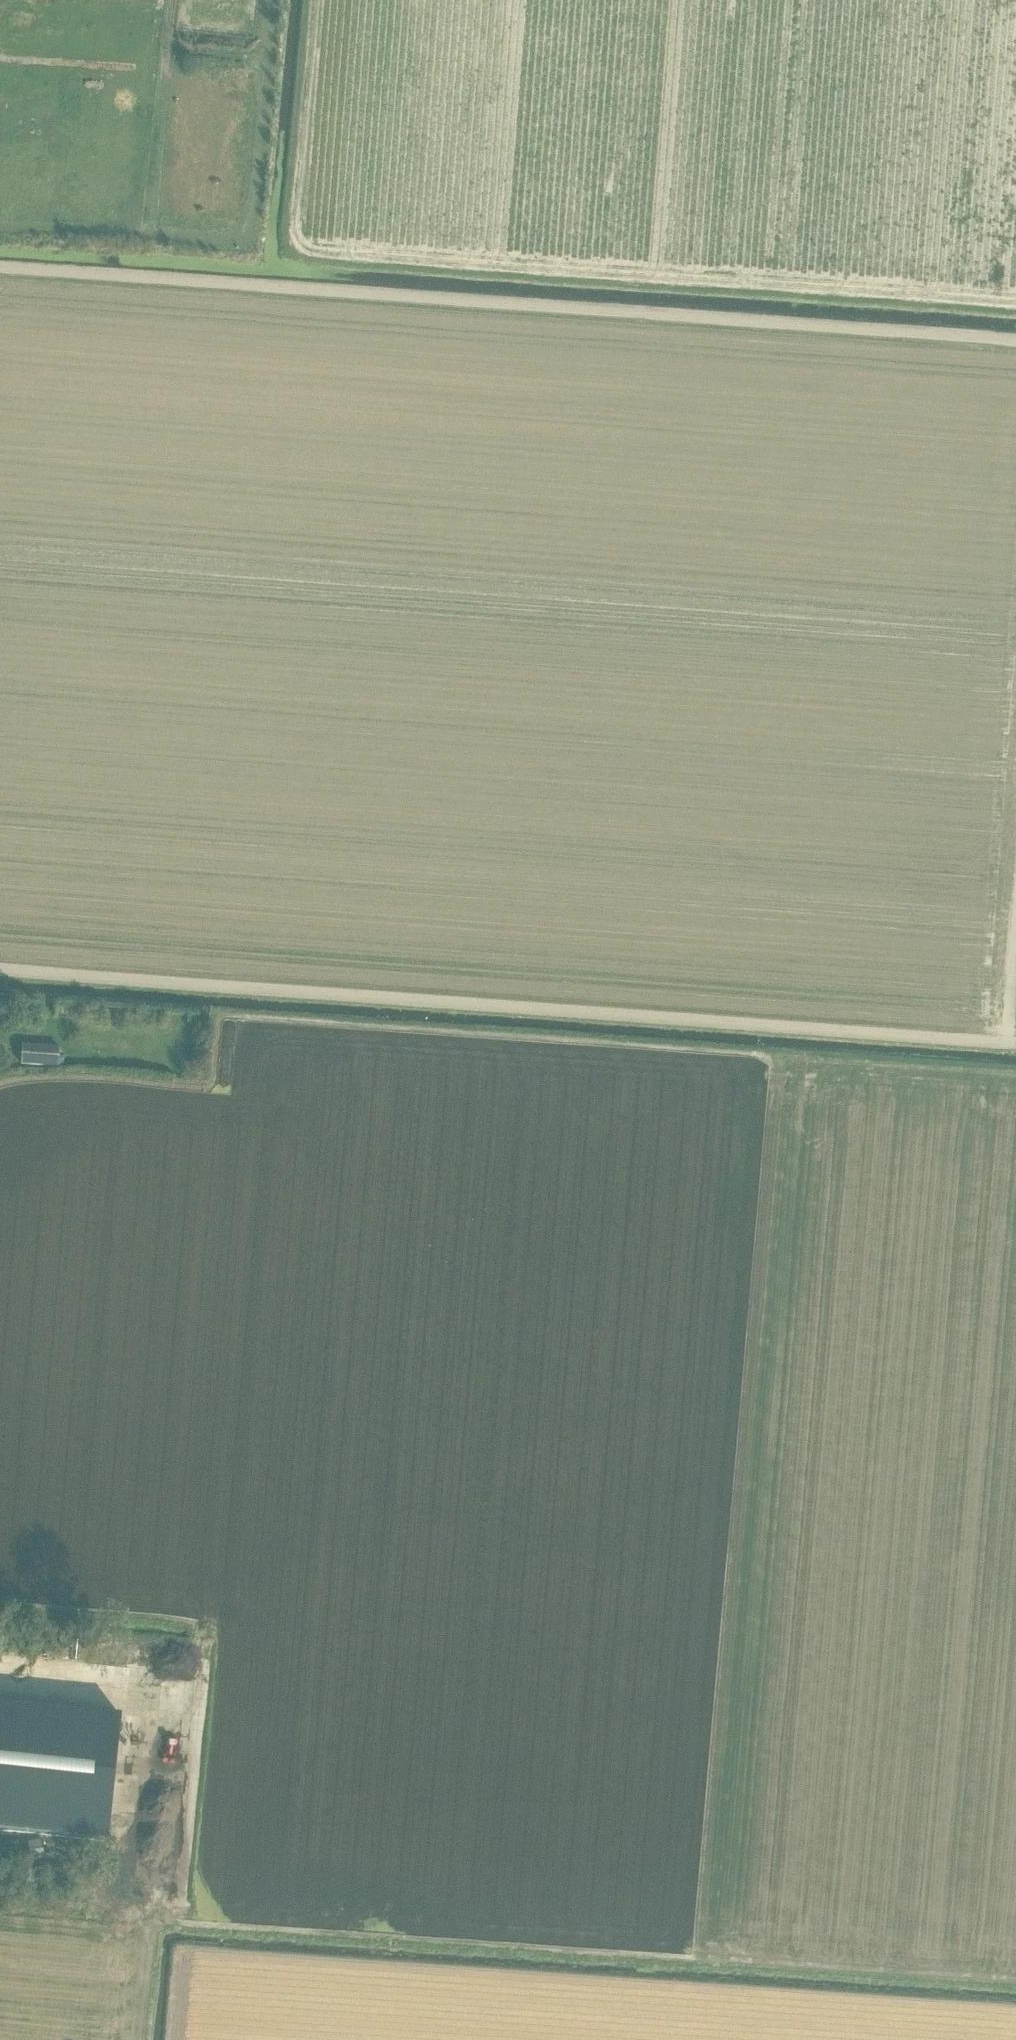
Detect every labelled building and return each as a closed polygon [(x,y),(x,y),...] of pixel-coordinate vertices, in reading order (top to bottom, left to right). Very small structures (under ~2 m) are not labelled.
[(23,1045),(21,1065),(59,1068),(60,1048),(23,1045)] [(26,1699),(115,1706),(117,1682),(28,1675),(26,1699)] [(0,1704),(0,1830),(109,1842),(122,1717),(0,1704)] [(43,1840),(29,1842),(32,1860),(46,1858),(43,1840)]
